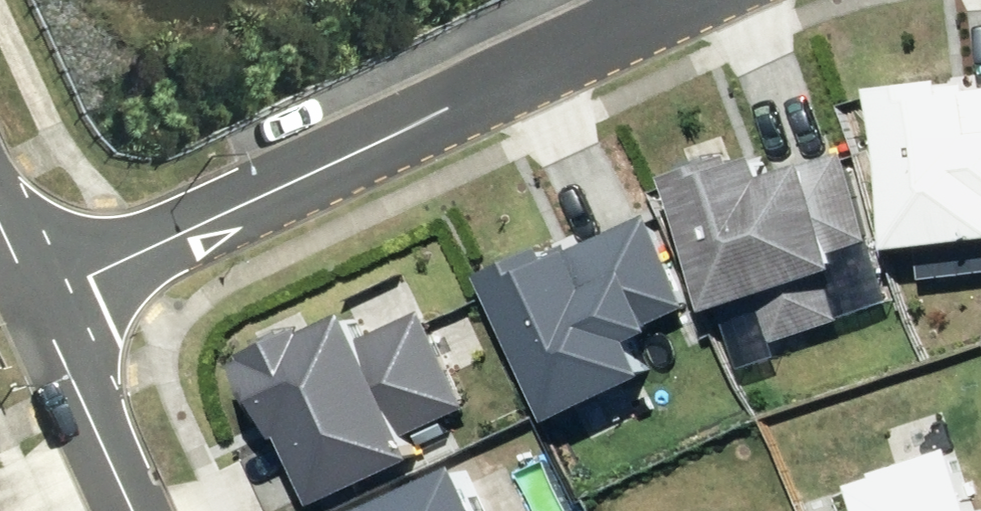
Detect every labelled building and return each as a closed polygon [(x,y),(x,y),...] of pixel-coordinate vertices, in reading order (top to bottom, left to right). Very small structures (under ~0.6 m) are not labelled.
[(884,81),(903,238),(980,229),(980,85),(974,86),(972,70),(884,81)] [(764,141),(679,168),(720,298),(764,285),(778,330),(846,309),(832,263),(850,258),(844,240),(873,231),(845,144),(772,167),(764,141)] [(574,234),(496,272),(563,406),(656,361),(638,324),(691,298),(648,210),(579,243),(574,234)] [(363,299),(257,350),(328,495),(427,446),(415,423),(472,396),(427,303),(377,327),(363,299)] [(965,438),(867,470),(881,510),(980,510),(980,486),(965,438)] [(347,510),(500,510),(473,453),(347,510)]
